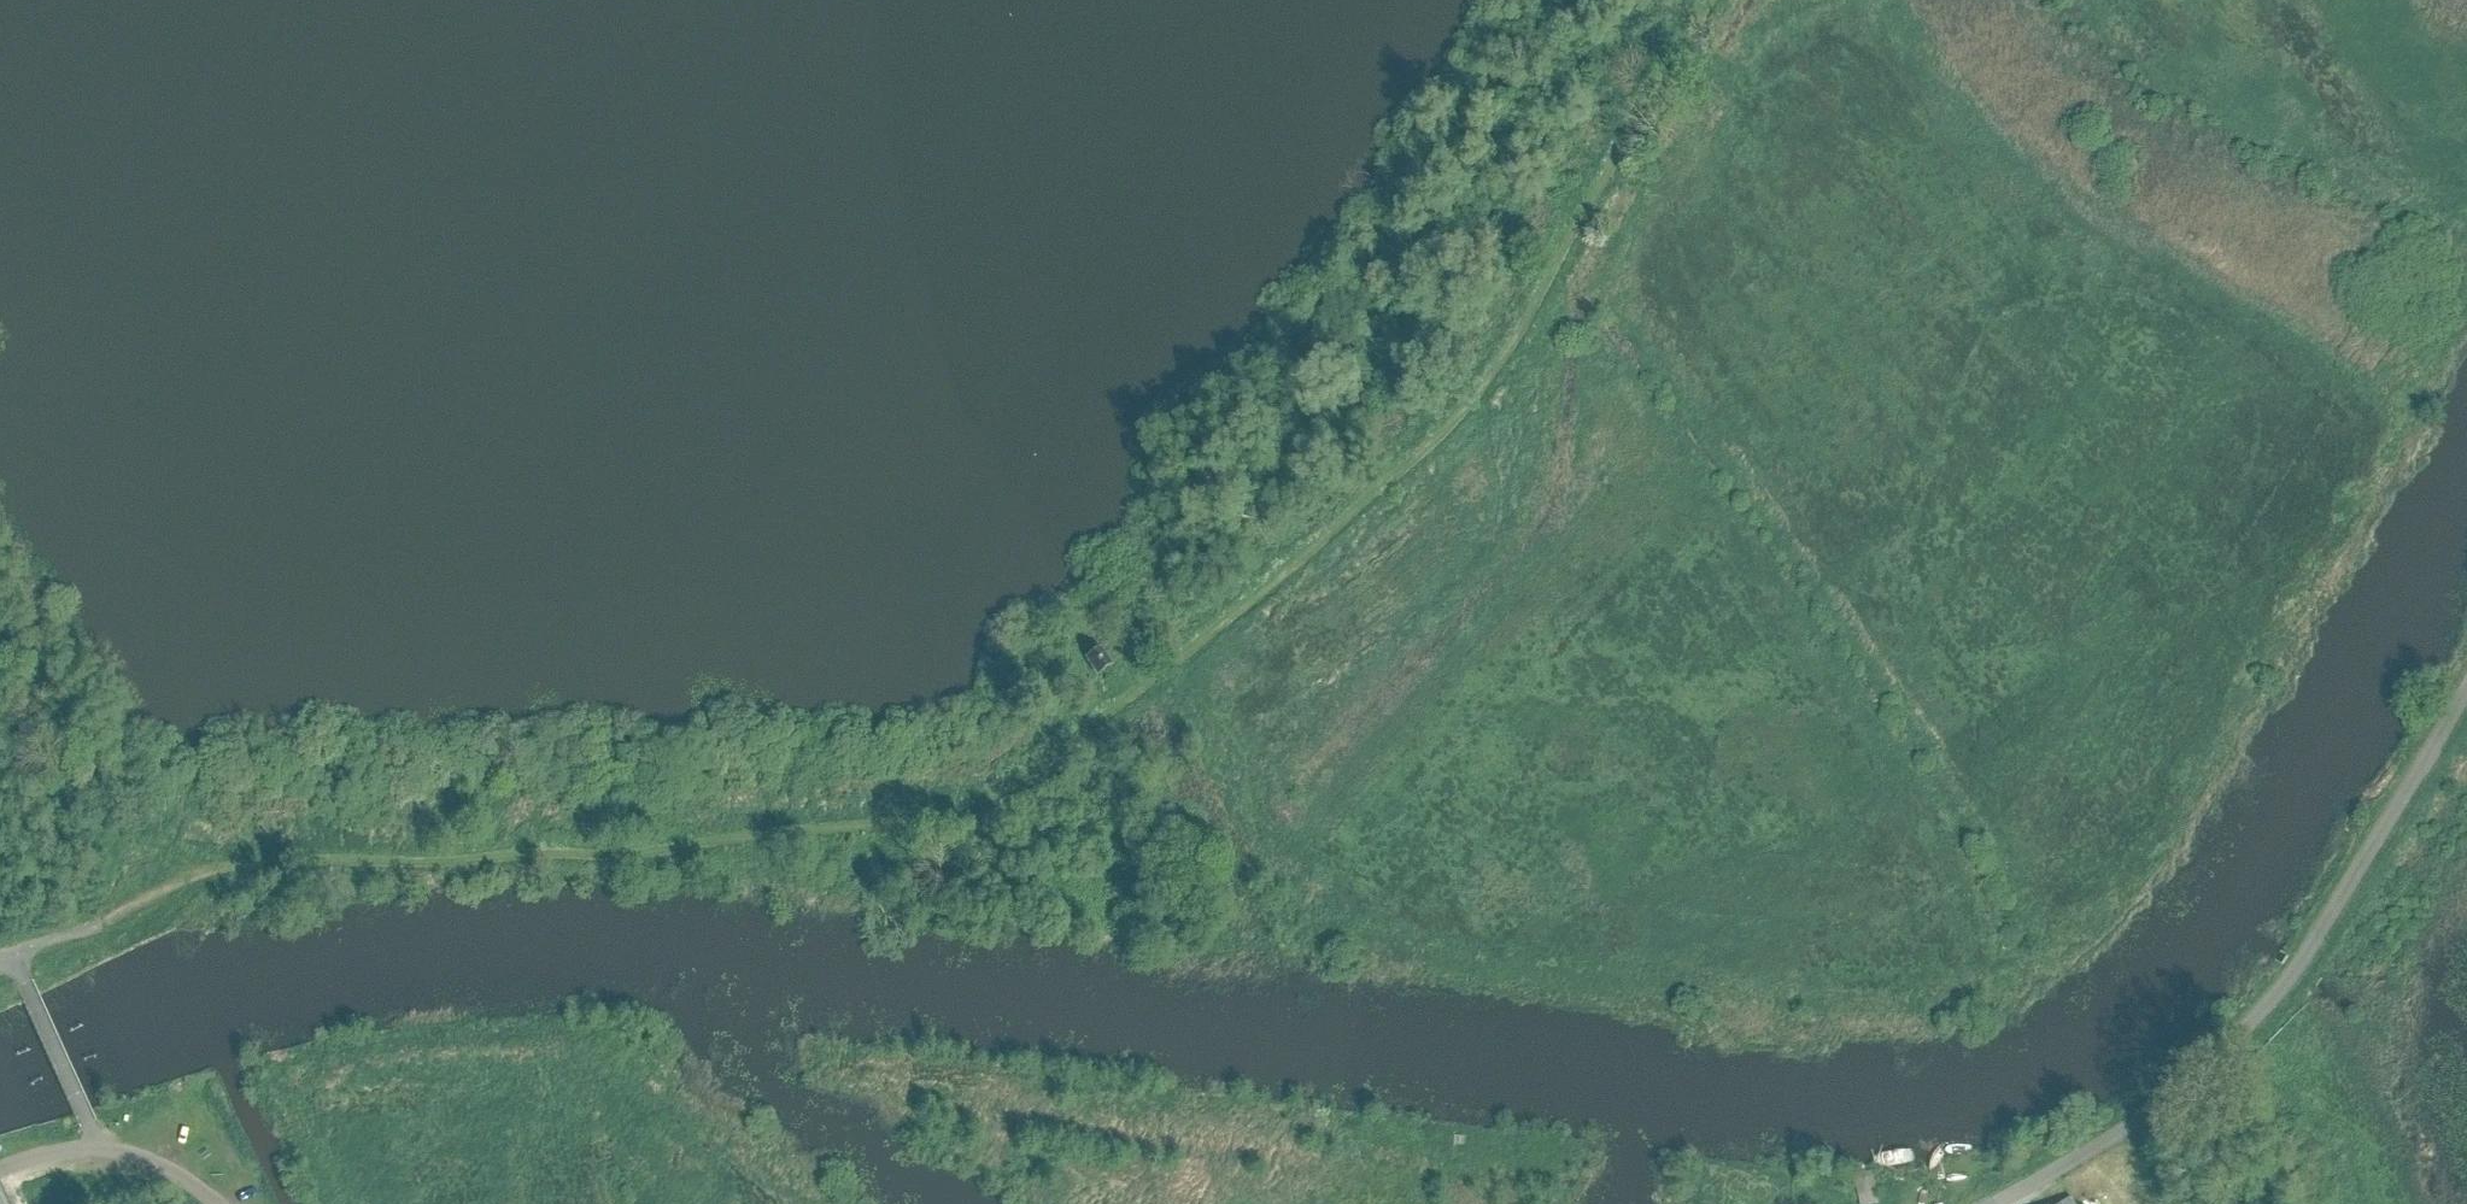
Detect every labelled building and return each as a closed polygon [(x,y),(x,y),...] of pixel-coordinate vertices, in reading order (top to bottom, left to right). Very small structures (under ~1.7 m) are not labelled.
[(1116,661),(1115,660),(1104,646),(1091,657),(1103,671),(1116,661)]
